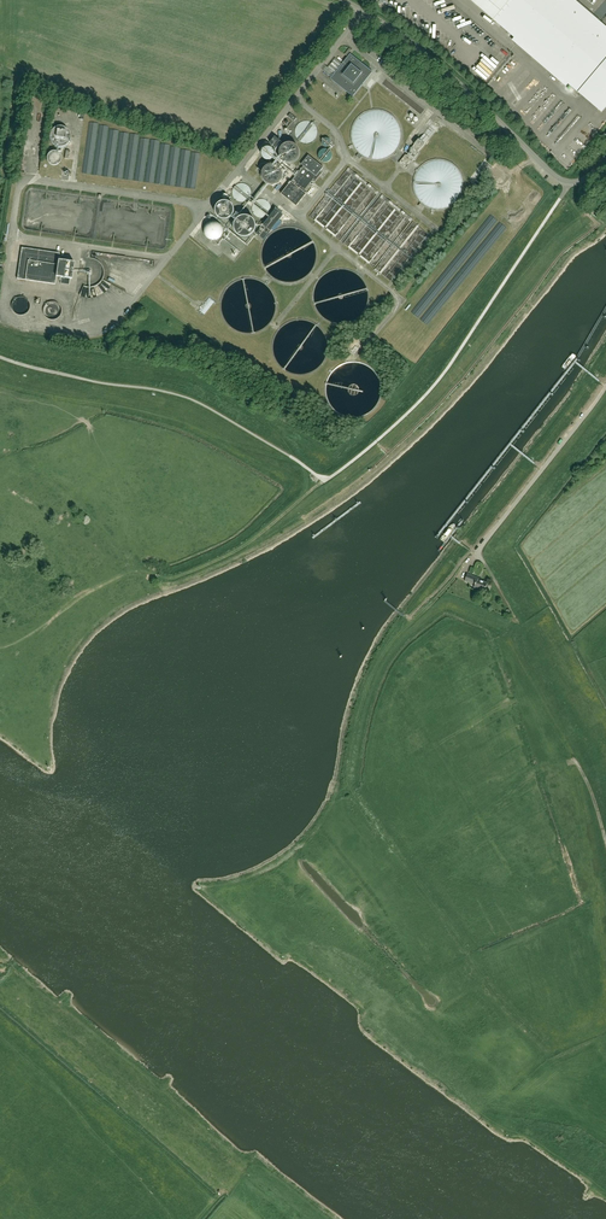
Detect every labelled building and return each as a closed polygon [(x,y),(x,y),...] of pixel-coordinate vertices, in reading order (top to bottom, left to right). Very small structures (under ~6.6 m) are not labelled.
[(511,0),(471,0),(494,20),(511,0)] [(575,0),(558,0),(511,0),(494,20),(568,84),(578,92),(605,60),(605,27),(575,0)] [(363,82),(371,72),(350,55),(332,79),(353,95),(361,85),(362,85),(361,84),(363,83),(364,83),(363,82)] [(301,142),(304,143),(308,143),(311,142),(314,141),(316,138),(317,135),(318,132),(317,128),(315,125),(313,123),(310,121),(306,120),(302,121),(299,123),(297,126),(295,129),(295,133),(296,136),(298,140),(301,142)] [(52,143),(54,145),(57,147),(61,147),(64,146),(67,144),(69,141),(70,137),(70,134),(68,130),(65,128),(62,126),(58,127),(54,128),(52,130),(50,133),(50,137),(50,140),(52,143)] [(424,144),(434,131),(429,127),(419,140),(424,144)] [(589,129),(584,132),(589,141),(595,137),(589,129)] [(275,136),(270,143),(276,148),(281,141),(275,136)] [(323,141),(322,143),(323,145),(325,147),(327,147),(329,146),(330,145),(331,143),(330,141),(329,140),(327,139),(325,139),(323,141)] [(420,149),(424,144),(419,140),(415,145),(420,149)] [(283,160),(285,162),(288,163),(292,163),(295,162),(298,159),(299,156),(300,153),(299,149),(297,146),(294,144),(290,143),(287,144),(283,146),(282,148),(280,151),(280,154),(281,157),(283,160)] [(268,159),(271,158),(273,157),(274,154),(274,152),(273,149),(271,147),(268,146),(265,147),(262,150),(262,153),(262,155),(264,157),(266,159),(268,159)] [(322,162),(324,163),(327,163),(329,162),(331,159),(332,157),(332,154),(331,152),(329,150),(327,150),(324,150),(322,150),(320,152),(319,154),(319,157),(320,160),(322,162)] [(49,163),(51,165),(54,166),(56,165),(58,164),(60,162),(61,159),(61,157),(59,154),(57,152),(55,152),(52,152),(50,153),(48,155),(47,158),(47,161),(49,163)] [(406,169),(413,160),(406,154),(399,163),(406,169)] [(304,191),(314,179),(316,180),(315,181),(321,174),(319,173),(323,167),(308,155),(303,161),(306,163),(281,194),(296,206),(306,194),(304,191)] [(267,185),(270,186),(274,186),(277,185),(280,183),(282,180),(283,177),(282,173),(281,170),(278,167),(274,166),(271,166),(267,167),(265,170),(263,173),(262,176),(263,179),(264,182),(267,185)] [(474,179),(478,184),(487,176),(483,172),(474,179)] [(236,200),(239,202),(242,202),(245,201),(248,199),(250,197),(251,194),(251,191),(250,188),(248,186),(245,184),(242,183),(239,184),(236,185),(234,188),(233,191),(233,194),(234,198),(236,200)] [(255,216),(258,217),(261,218),(264,218),(267,217),(270,214),(271,212),(272,208),(271,205),(269,202),(266,200),(262,199),(259,200),(256,201),(254,204),(253,207),(252,210),(253,213),(255,216)] [(221,219),(224,220),(227,220),(230,220),(233,218),(235,216),(236,213),(236,209),(234,206),(232,204),(230,202),(226,202),(223,202),(220,204),(218,206),(217,210),(217,213),(218,216),(221,219)] [(235,226),(235,230),(236,234),(238,237),(241,239),(245,240),(248,240),(252,239),(255,236),(257,234),(258,230),(258,227),(257,224),(255,221),(253,218),(249,217),(246,217),(242,218),(239,220),(236,223),(235,226)] [(279,220),(272,229),(274,230),(277,229),(282,222),(279,220)] [(210,241),(214,241),(217,240),(220,238),(222,236),(223,233),(222,229),(221,226),(218,224),(215,222),(212,222),(208,223),(206,226),(204,228),(204,231),(204,234),(206,237),(208,239),(210,241)] [(72,279),(74,262),(59,260),(60,253),(21,247),(17,279),(55,284),(56,276),(59,277),(72,279)] [(17,314),(20,315),(23,315),(26,314),(28,312),(30,310),(31,307),(30,304),(29,301),(27,299),(24,297),(21,297),(18,297),(15,299),(13,302),(12,305),(13,309),(14,312),(17,314)] [(49,320),(53,321),(56,320),(59,318),(60,315),(61,312),(61,309),(60,306),(58,304),(55,303),(52,302),(49,302),(46,304),(44,306),(43,309),(43,313),(44,316),(46,319),(49,320)] [(488,583),(483,581),(481,580),(482,579),(468,573),(465,581),(475,585),(474,587),(485,592),(488,583)]
